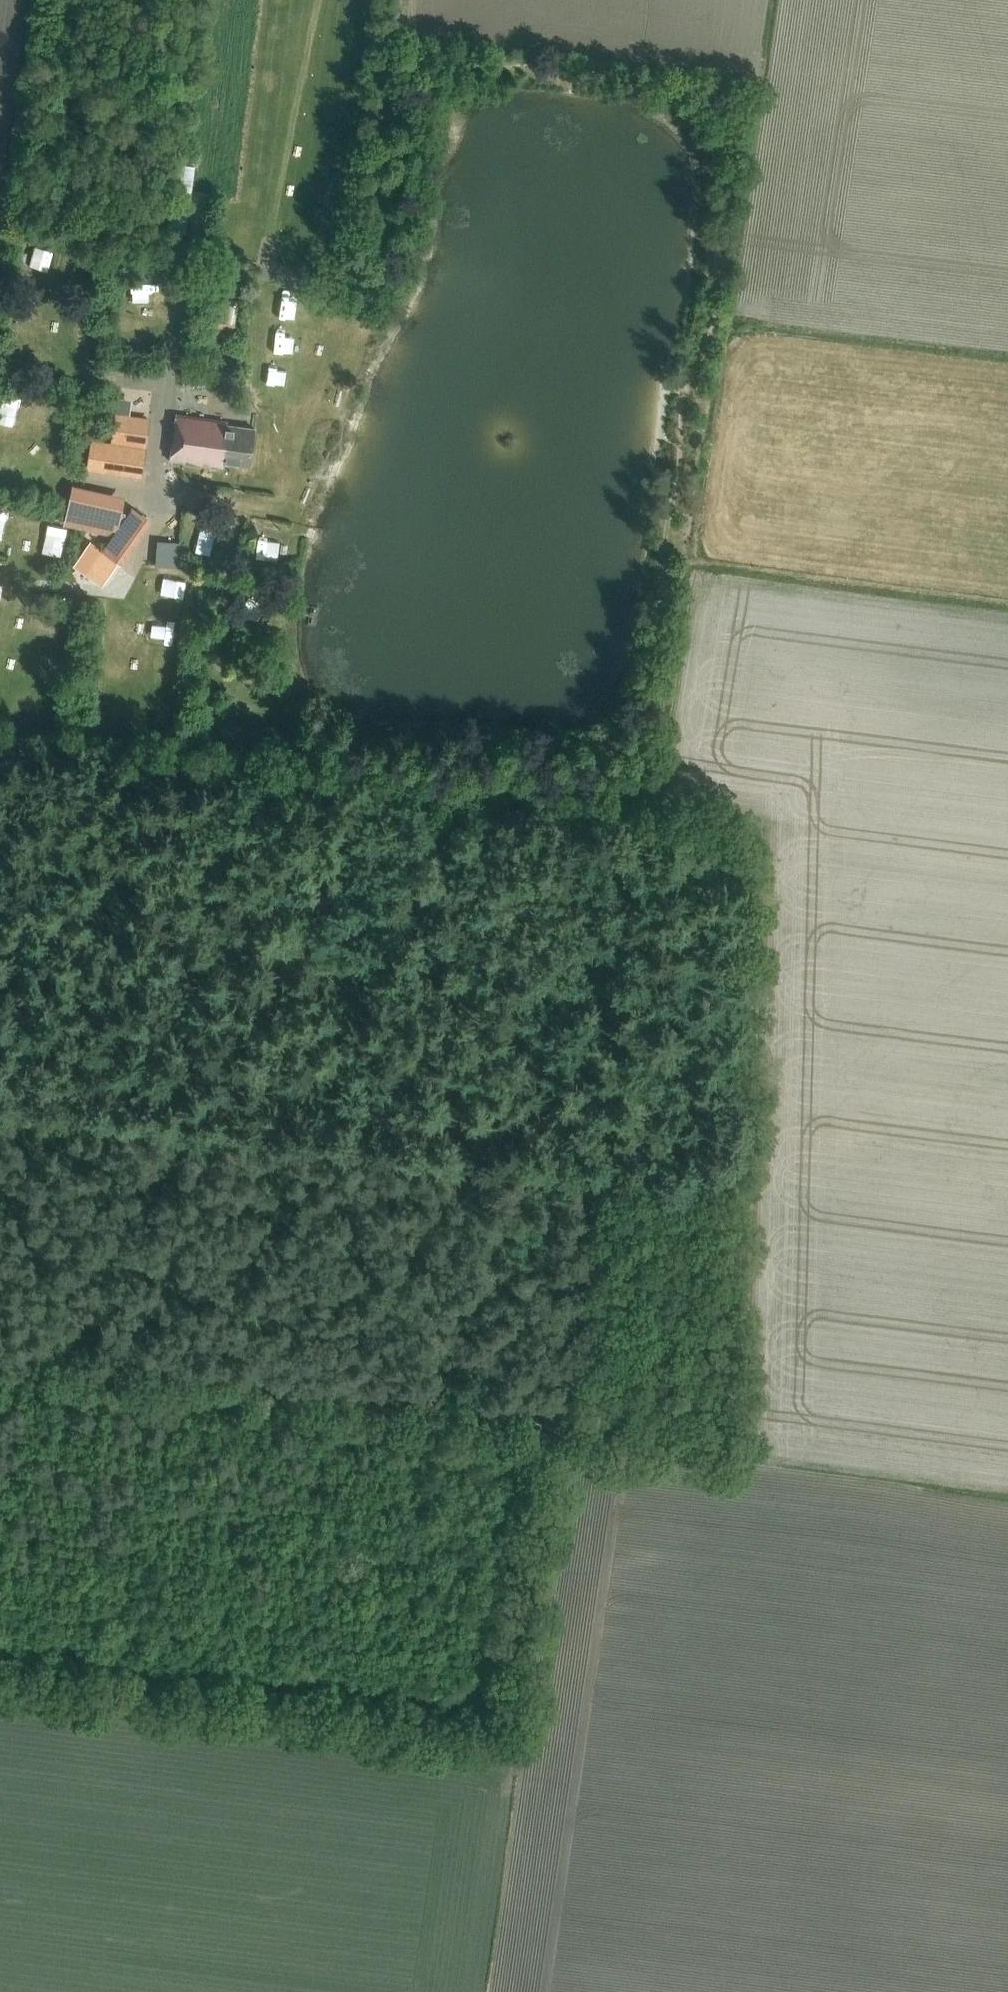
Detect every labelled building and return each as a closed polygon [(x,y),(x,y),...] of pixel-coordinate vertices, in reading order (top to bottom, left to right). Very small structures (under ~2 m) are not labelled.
[(7,421),(21,423),(25,398),(11,396),(7,421)] [(145,445),(149,418),(118,413),(114,440),(145,445)] [(171,460),(223,467),(223,461),(251,464),(256,427),(228,423),(228,420),(177,413),(171,460)] [(100,470),(141,475),(144,449),(104,444),(100,470)] [(120,563),(150,517),(128,503),(98,549),(120,563)] [(7,529),(11,509),(0,507),(0,528),(7,529)] [(198,547),(219,548),(220,529),(199,528),(198,547)] [(159,542),(158,564),(179,565),(180,543),(159,542)] [(151,601),(172,602),(172,580),(152,579),(151,601)]
